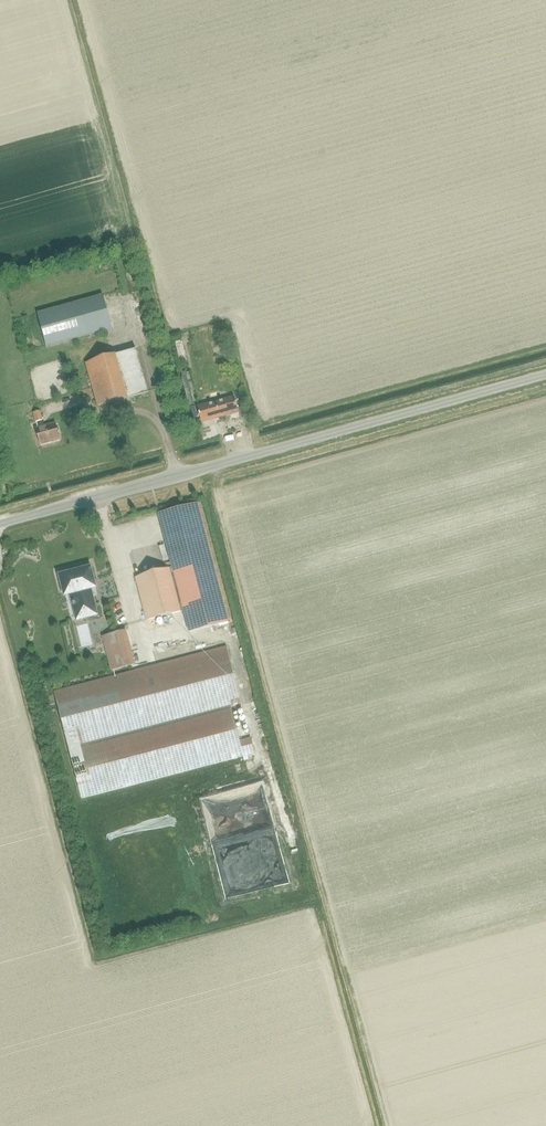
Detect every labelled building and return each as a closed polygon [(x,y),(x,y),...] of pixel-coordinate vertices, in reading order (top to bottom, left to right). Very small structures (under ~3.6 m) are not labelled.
[(47,347),(113,328),(103,295),(37,313),(47,347)] [(123,353),(86,363),(98,405),(135,395),(149,392),(137,349),(123,353)] [(198,408),(202,422),(239,412),(235,398),(198,408)] [(41,410),(33,412),(36,422),(43,420),(41,410)] [(41,445),(60,440),(55,423),(36,429),(41,445)] [(173,569),(136,578),(147,621),(184,611),(189,633),(228,623),(223,602),(199,505),(160,514),(173,569)] [(70,573),(60,576),(65,595),(70,594),(75,613),(76,613),(78,620),(97,615),(90,589),(95,588),(91,568),(80,571),(79,567),(69,570),(70,573)] [(102,636),(111,671),(135,665),(126,630),(102,636)] [(231,707),(242,705),(226,647),(54,692),(82,798),(243,756),(244,762),(252,760),(250,754),(255,753),(251,738),(240,741),(231,707)] [(262,781),(199,794),(208,837),(214,836),(207,802),(255,791),(258,805),(267,803),(262,781)] [(213,838),(215,848),(274,837),(272,827),(213,838)] [(275,854),(264,855),(265,873),(272,872),(272,865),(276,864),(275,854)] [(213,915),(206,919),(209,924),(216,921),(213,915)]
